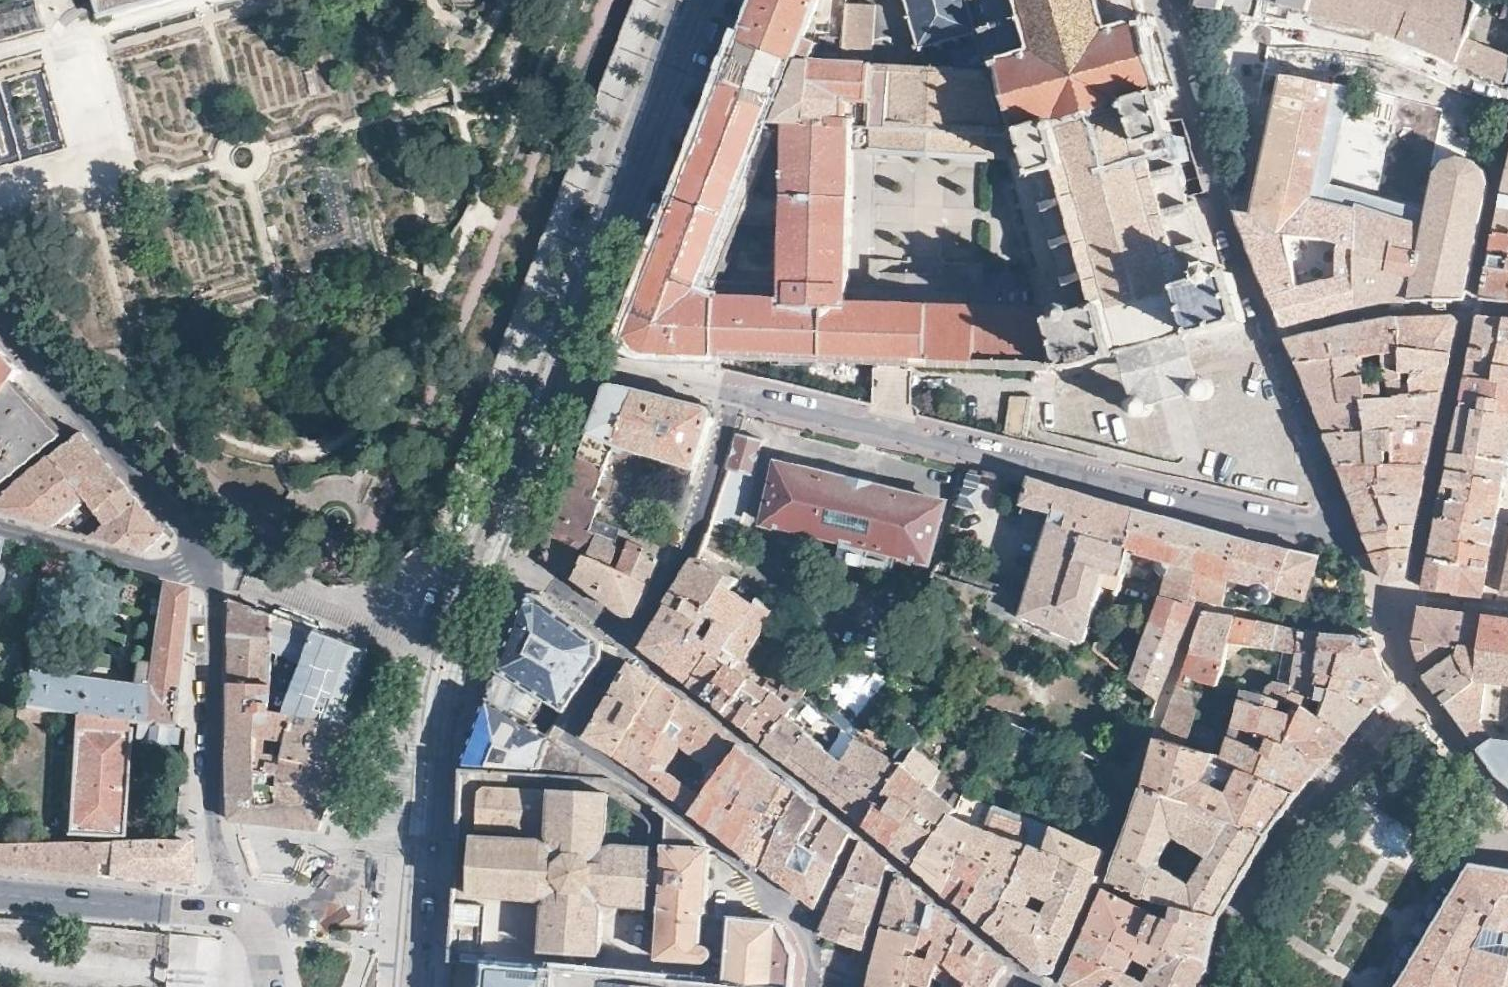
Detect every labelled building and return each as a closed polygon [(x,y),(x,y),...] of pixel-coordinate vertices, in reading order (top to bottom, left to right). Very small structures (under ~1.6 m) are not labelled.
[(40,0),(9,0),(0,2),(0,37),(46,24),(40,0)] [(162,0),(91,0),(96,17),(162,0)] [(871,153),(991,160),(991,157),(1012,158),(1013,136),(991,70),(989,70),(927,66),(875,62),(864,61),(874,4),(857,0),(848,0),(837,60),(819,60),(815,59),(822,41),(808,36),(821,0),(762,0),(750,32),(746,41),(685,199),(669,242),(632,338),(637,340),(639,344),(641,347),(644,349),(647,351),(649,352),(651,352),(654,353),(665,353),(715,355),(718,355),(866,360),(872,360),(891,360),(909,361),(923,361),(932,362),(1072,366),(1071,364),(1060,324),(1059,320),(1055,306),(1038,305),(1039,287),(853,282),(857,126),(855,126),(855,118),(852,117),(855,101),(873,103),(873,127),(871,153)] [(913,12),(906,14),(907,18),(914,16),(922,43),(914,45),(915,50),(923,48),(925,55),(930,54),(928,47),(970,35),(973,46),(981,44),(989,70),(991,70),(1013,136),(1012,158),(1012,161),(1008,165),(1035,271),(1040,271),(1039,287),(1038,305),(1055,306),(1071,364),(1072,368),(1123,354),(1122,351),(1125,350),(1138,398),(1135,399),(1133,402),(1131,405),(1131,408),(1131,411),(1132,414),(1135,417),(1137,419),(1140,420),(1144,420),(1147,419),(1150,418),(1152,415),(1154,412),(1154,409),(1154,406),(1173,400),(1197,394),(1198,396),(1200,398),(1203,400),(1206,401),(1209,402),(1213,401),(1216,399),(1218,397),(1219,394),(1220,390),(1220,387),(1218,384),(1216,381),(1213,379),(1210,378),(1207,378),(1206,378),(1194,331),(1198,330),(1198,332),(1249,319),(1236,272),(1227,275),(1226,270),(1219,266),(1212,268),(1208,254),(1215,252),(1213,244),(1206,246),(1199,224),(1196,209),(1202,208),(1200,201),(1194,203),(1165,100),(1181,96),(1179,87),(1169,89),(1152,25),(1161,22),(1159,14),(1150,17),(1145,0),(909,0),(913,12)] [(1199,5),(1226,9),(1227,0),(1200,0),(1199,5)] [(1261,0),(1227,0),(1226,9),(1257,15),(1261,0)] [(1310,10),(1312,0),(1264,0),(1310,10)] [(1467,35),(1480,1),(1480,0),(1312,0),(1310,10),(1310,13),(1367,27),(1380,30),(1399,37),(1420,46),(1438,54),(1449,58),(1462,63),(1507,84),(1507,53),(1467,35)] [(612,68),(658,81),(664,60),(653,56),(657,40),(623,30),(612,68)] [(45,58),(0,68),(0,165),(65,151),(45,58)] [(1488,195),(1491,181),(1486,166),(1476,157),(1463,154),(1450,158),(1444,165),(1439,171),(1431,209),(1334,182),(1354,82),(1348,80),(1347,84),(1283,72),(1275,108),(1253,211),(1238,208),(1267,280),(1286,324),(1358,303),(1402,299),(1408,299),(1467,299),(1488,195)] [(1507,232),(1507,189),(1506,197),(1499,230),(1507,232)] [(1499,230),(1497,241),(1486,297),(1507,299),(1507,232),(1499,230)] [(1473,344),(1467,374),(1494,378),(1504,316),(1489,315),(1479,314),(1473,344)] [(1296,351),(1300,362),(1335,354),(1340,377),(1364,372),(1364,380),(1381,378),(1385,374),(1391,377),(1403,377),(1401,346),(1400,346),(1400,316),(1344,325),(1315,333),(1291,339),(1296,351)] [(1364,380),(1366,395),(1366,397),(1402,396),(1402,391),(1444,391),(1450,361),(1458,321),(1458,320),(1458,319),(1458,318),(1457,318),(1456,317),(1455,316),(1454,316),(1453,316),(1427,316),(1401,316),(1400,316),(1400,346),(1401,346),(1403,377),(1391,377),(1385,374),(1381,378),(1364,380)] [(1494,378),(1507,380),(1507,316),(1504,316),(1494,378)] [(8,381),(18,371),(5,357),(0,352),(0,388),(8,381)] [(1365,396),(1366,395),(1364,380),(1364,372),(1340,377),(1335,354),(1300,362),(1316,404),(1328,433),(1367,430),(1364,397),(1364,396),(1365,396)] [(1461,405),(1507,412),(1507,380),(1494,378),(1467,374),(1465,384),(1461,405)] [(8,381),(0,388),(0,484),(60,435),(32,406),(11,385),(8,381)] [(599,416),(583,455),(606,464),(615,443),(696,469),(713,414),(713,411),(712,409),(710,408),(708,407),(668,397),(615,384),(613,384),(611,385),(610,387),(599,416)] [(1366,397),(1366,395),(1365,396),(1364,396),(1364,397),(1367,430),(1385,429),(1409,428),(1429,428),(1436,428),(1441,405),(1444,391),(1402,391),(1402,396),(1366,397)] [(1028,441),(1035,399),(1013,397),(1007,436),(1028,441)] [(1461,405),(1457,428),(1452,451),(1464,452),(1466,451),(1488,454),(1492,454),(1498,455),(1507,456),(1507,412),(1461,405)] [(1409,428),(1385,429),(1387,462),(1429,463),(1432,444),(1436,428),(1429,428),(1409,428)] [(79,494),(93,512),(126,485),(106,460),(82,429),(77,433),(49,456),(59,469),(68,462),(87,486),(78,493),(79,494)] [(1385,429),(1367,430),(1328,433),(1331,442),(1339,461),(1387,462),(1385,429)] [(762,437),(739,431),(706,535),(732,542),(734,535),(762,437)] [(1452,451),(1447,478),(1443,499),(1469,503),(1469,499),(1472,499),(1477,475),(1507,480),(1507,474),(1507,456),(1498,455),(1492,454),(1488,454),(1466,451),(1464,452),(1452,451)] [(646,545),(630,538),(619,566),(612,563),(589,553),(597,532),(590,529),(596,514),(602,499),(594,496),(606,464),(583,455),(564,506),(549,546),(548,549),(548,552),(549,556),(551,558),(585,584),(626,615),(633,615),(638,612),(661,559),(661,557),(644,550),(646,545)] [(46,522),(79,494),(78,493),(59,469),(49,456),(0,498),(0,510),(24,516),(46,522)] [(1425,479),(1429,463),(1387,462),(1339,461),(1344,474),(1351,493),(1382,493),(1423,492),(1425,479)] [(68,462),(59,469),(78,493),(87,486),(68,462)] [(938,522),(943,501),(938,500),(861,482),(778,462),(764,522),(895,552),(927,560),(938,522)] [(969,467),(957,505),(978,509),(983,486),(979,485),(983,471),(969,467)] [(1469,503),(1443,499),(1442,506),(1440,515),(1467,519),(1463,539),(1479,541),(1494,543),(1499,518),(1503,502),(1507,480),(1477,475),(1472,499),(1469,499),(1469,503)] [(1032,476),(1029,476),(1020,511),(1039,517),(1017,589),(1001,584),(1000,591),(991,588),(984,612),(1017,623),(1020,613),(1083,642),(1090,615),(1091,614),(1092,614),(1105,570),(1120,575),(1128,550),(1130,546),(1126,545),(1136,508),(1098,498),(1061,485),(1032,476)] [(126,485),(93,512),(104,526),(93,535),(131,546),(143,549),(163,531),(156,522),(133,493),(126,485)] [(1420,504),(1423,492),(1382,493),(1391,524),(1416,521),(1420,504)] [(1382,493),(1351,493),(1357,507),(1366,531),(1382,528),(1392,526),(1391,524),(1382,493)] [(1223,532),(1136,508),(1126,545),(1130,546),(1128,550),(1144,554),(1155,557),(1155,564),(1156,570),(1158,573),(1160,574),(1166,577),(1161,590),(1141,641),(1127,676),(1160,701),(1198,597),(1223,602),(1228,585),(1254,592),(1254,593),(1255,598),(1257,600),(1260,602),(1263,603),(1267,603),(1271,600),(1272,598),(1274,596),(1274,590),(1306,599),(1319,554),(1236,536),(1223,532)] [(623,535),(630,538),(646,545),(644,550),(661,557),(661,559),(668,561),(673,545),(596,514),(590,529),(597,532),(589,553),(612,563),(623,535)] [(1491,560),(1494,543),(1479,541),(1463,539),(1467,519),(1440,515),(1436,537),(1432,555),(1448,558),(1473,562),(1474,557),(1491,560)] [(1369,540),(1374,551),(1412,544),(1415,530),(1416,521),(1391,524),(1392,526),(1382,528),(1366,531),(1369,540)] [(1412,544),(1374,551),(1381,565),(1388,580),(1396,579),(1405,577),(1409,559),(1412,544)] [(1448,558),(1432,555),(1428,575),(1426,588),(1436,589),(1458,591),(1482,594),(1484,585),(1490,566),(1491,560),(1474,557),(1473,562),(1448,558)] [(727,578),(730,573),(727,572),(699,556),(683,583),(672,601),(704,620),(711,609),(709,607),(727,578)] [(648,640),(647,644),(647,646),(648,649),(649,650),(666,664),(690,683),(717,642),(725,647),(727,645),(755,601),(733,586),(738,579),(730,573),(727,578),(709,607),(711,609),(704,620),(672,601),(648,640)] [(147,580),(126,575),(122,611),(143,614),(147,580)] [(144,724),(172,728),(177,688),(183,625),(186,591),(163,584),(152,666),(144,724)] [(513,637),(501,670),(521,684),(537,693),(549,701),(565,711),(601,657),(605,642),(571,616),(541,594),(542,590),(540,590),(535,589),(530,591),(526,594),(524,596),(528,599),(513,637)] [(748,653),(775,609),(759,595),(755,601),(727,645),(725,647),(717,642),(690,683),(694,686),(704,694),(729,661),(734,664),(740,655),(745,658),(748,653)] [(287,702),(289,703),(317,628),(230,599),(231,636),(231,682),(274,684),(275,698),(287,702)] [(1451,611),(1422,607),(1416,638),(1416,639),(1416,640),(1423,640),(1460,644),(1459,654),(1462,652),(1469,648),(1480,650),(1484,619),(1484,614),(1482,614),(1451,611)] [(138,723),(144,724),(152,666),(137,663),(133,687),(49,675),(51,658),(54,660),(55,653),(48,652),(54,615),(33,613),(21,706),(53,711),(75,714),(127,722),(138,723)] [(1192,650),(1224,659),(1224,658),(1229,640),(1235,616),(1232,616),(1226,615),(1221,614),(1206,613),(1192,650)] [(1497,774),(1506,781),(1507,782),(1507,737),(1490,735),(1481,722),(1481,721),(1481,720),(1486,680),(1507,684),(1507,617),(1484,614),(1484,619),(1480,650),(1469,648),(1462,652),(1461,656),(1463,664),(1473,675),(1476,675),(1476,680),(1475,681),(1445,703),(1459,722),(1497,774)] [(1250,643),(1253,644),(1256,620),(1246,618),(1243,617),(1235,616),(1229,640),(1250,643)] [(1253,644),(1282,648),(1291,649),(1295,649),(1296,630),(1275,624),(1273,624),(1256,620),(1253,644)] [(355,730),(364,707),(347,700),(367,648),(317,628),(289,703),(355,730)] [(1296,630),(1295,649),(1300,650),(1319,649),(1321,632),(1307,631),(1304,631),(1296,630)] [(794,665),(805,648),(806,638),(799,632),(798,644),(788,636),(768,671),(765,675),(781,686),(794,665)] [(1364,652),(1380,655),(1375,643),(1373,637),(1371,635),(1365,635),(1345,633),(1321,632),(1319,649),(1350,651),(1364,652)] [(1229,640),(1224,658),(1250,643),(1229,640)] [(1460,644),(1423,640),(1416,640),(1416,642),(1416,643),(1417,645),(1418,646),(1420,658),(1422,663),(1425,675),(1425,676),(1426,677),(1455,656),(1459,654),(1460,644)] [(1267,684),(1265,693),(1303,704),(1307,705),(1310,696),(1326,700),(1322,713),(1326,717),(1312,738),(1332,754),(1342,744),(1366,717),(1368,715),(1377,705),(1394,687),(1385,666),(1380,655),(1364,652),(1350,651),(1319,649),(1300,650),(1295,649),(1291,649),(1282,648),(1281,653),(1281,654),(1282,654),(1282,655),(1295,657),(1292,683),(1276,679),(1275,679),(1273,679),(1267,684)] [(1217,683),(1221,666),(1224,659),(1192,650),(1188,659),(1179,684),(1189,687),(1193,676),(1201,678),(1214,683),(1217,683)] [(1463,664),(1461,656),(1462,652),(1459,654),(1455,656),(1426,677),(1434,689),(1445,702),(1445,703),(1475,681),(1476,680),(1476,675),(1473,675),(1463,664)] [(751,675),(734,664),(729,661),(704,694),(712,701),(725,711),(738,692),(751,675)] [(598,743),(617,754),(631,733),(663,684),(650,675),(634,664),(615,694),(588,737),(595,741),(598,743)] [(804,690),(813,676),(794,665),(781,686),(780,688),(799,699),(804,690)] [(1217,683),(1229,685),(1221,666),(1217,683)] [(773,690),(751,675),(738,692),(725,711),(731,716),(745,727),(773,690)] [(1198,689),(1201,678),(1193,676),(1189,687),(1179,684),(1168,711),(1159,737),(1183,743),(1204,691),(1198,689)] [(283,758),(284,740),(287,702),(275,698),(274,684),(231,682),(231,706),(231,732),(255,740),(268,739),(283,758)] [(676,694),(663,684),(631,733),(617,754),(623,759),(627,762),(691,811),(740,744),(722,731),(676,694)] [(1265,693),(1243,687),(1234,721),(1222,754),(1221,760),(1240,766),(1301,790),(1310,780),(1324,765),(1294,742),(1291,741),(1294,732),(1298,713),(1303,704),(1265,693)] [(795,705),(777,693),(773,690),(745,727),(764,743),(787,713),(789,713),(795,705)] [(859,736),(804,690),(799,699),(795,705),(789,713),(787,713),(764,743),(785,760),(835,800),(848,810),(864,823),(880,796),(883,790),(897,768),(902,762),(900,760),(859,736)] [(490,698),(465,763),(531,767),(550,738),(548,737),(548,736),(535,728),(490,698)] [(542,714),(535,728),(548,736),(565,711),(549,701),(542,714)] [(351,740),(355,730),(289,703),(287,702),(284,740),(283,758),(316,760),(341,769),(351,740)] [(1307,705),(1303,704),(1298,713),(1294,732),(1291,741),(1294,742),(1324,765),(1328,760),(1332,754),(1312,738),(1326,717),(1322,713),(1307,705)] [(52,721),(53,711),(21,706),(16,706),(15,716),(52,721)] [(127,730),(127,722),(75,714),(68,830),(124,834),(130,730),(127,730)] [(177,729),(172,728),(144,724),(138,723),(137,739),(147,739),(147,743),(167,745),(168,741),(176,742),(177,729)] [(268,739),(255,740),(231,732),(232,762),(232,794),(255,796),(254,799),(280,800),(281,778),(283,758),(268,739)] [(1221,760),(1222,754),(1183,743),(1159,737),(1158,739),(1152,762),(1146,786),(1159,791),(1173,795),(1189,798),(1193,800),(1212,812),(1234,819),(1252,826),(1269,832),(1281,816),(1284,812),(1301,790),(1240,766),(1229,790),(1204,778),(1213,757),(1221,760)] [(767,815),(785,780),(765,764),(750,752),(740,744),(691,811),(717,832),(724,838),(747,855),(759,831),(767,815)] [(941,768),(916,746),(913,744),(900,760),(902,762),(897,768),(883,790),(895,797),(892,803),(880,796),(864,823),(873,831),(891,845),(916,803),(928,785),(929,783),(941,768)] [(1240,766),(1221,760),(1213,757),(1204,778),(1229,790),(1240,766)] [(334,785),(341,769),(316,760),(283,758),(281,778),(334,785)] [(334,787),(334,785),(281,778),(280,800),(328,802),(334,787)] [(754,860),(763,867),(784,824),(800,792),(792,785),(785,780),(767,815),(759,831),(747,855),(754,860)] [(539,831),(542,786),(485,783),(480,792),(478,827),(539,831)] [(951,813),(957,805),(928,785),(916,803),(891,845),(901,853),(915,864),(951,813)] [(709,879),(711,845),(663,842),(662,859),(652,858),(652,843),(613,841),(605,844),(605,841),(608,836),(611,790),(550,786),(547,832),(550,839),(550,840),(548,840),(541,836),(473,832),(469,896),(539,901),(546,899),(545,903),(542,950),(600,954),(603,906),(602,902),(609,905),(648,907),(649,897),(660,898),(656,958),(704,961),(706,960),(707,960),(709,958),(710,957),(711,955),(711,953),(711,951),(711,949),(711,948),(710,947),(709,945),(707,944),(706,943),(704,942),(701,941),(703,913),(707,913),(709,884),(709,879)] [(1112,880),(1144,894),(1174,903),(1179,905),(1199,909),(1222,912),(1223,912),(1224,911),(1244,879),(1270,834),(1269,832),(1252,826),(1234,819),(1212,812),(1193,800),(1189,798),(1173,795),(1159,791),(1146,786),(1137,809),(1121,856),(1113,877),(1112,880)] [(783,881),(803,841),(821,808),(809,799),(800,792),(784,824),(763,867),(770,872),(783,881)] [(328,802),(280,800),(254,799),(255,796),(232,794),(232,816),(234,819),(237,820),(239,821),(278,824),(314,827),(315,825),(320,824),(328,802)] [(821,808),(803,841),(823,855),(837,865),(852,833),(833,818),(821,808)] [(964,850),(971,854),(992,865),(967,907),(979,918),(995,931),(1017,950),(1043,973),(1055,970),(1088,897),(1106,849),(1052,824),(1044,847),(1026,841),(1027,834),(1027,828),(1026,820),(991,808),(984,826),(977,823),(977,825),(964,850)] [(951,813),(915,864),(924,872),(944,888),(964,850),(977,825),(951,813)] [(13,842),(13,831),(0,831),(0,842),(13,842)] [(192,842),(178,842),(122,839),(99,840),(95,875),(105,876),(140,879),(177,883),(196,885),(192,842)] [(95,875),(99,840),(17,842),(15,867),(30,868),(66,872),(95,875)] [(823,855),(803,841),(783,881),(800,894),(818,906),(837,865),(823,855)] [(17,842),(13,842),(0,842),(0,865),(15,867),(17,842)] [(847,877),(882,888),(886,875),(889,865),(874,853),(862,842),(847,877)] [(952,895),(967,907),(992,865),(971,854),(964,850),(944,888),(952,895)] [(1473,863),(1440,918),(1423,946),(1399,986),(1507,986),(1507,952),(1478,944),(1485,927),(1490,917),(1488,927),(1496,929),(1507,930),(1507,868),(1473,863)] [(896,889),(885,926),(922,937),(933,903),(926,898),(910,884),(900,876),(899,882),(896,889)] [(881,891),(882,888),(847,877),(842,887),(839,896),(876,908),(879,900),(881,891)] [(1216,936),(1222,912),(1199,909),(1179,905),(1174,903),(1172,917),(1169,915),(1167,916),(1154,910),(1154,908),(1108,887),(1101,902),(1096,914),(1148,937),(1170,949),(1182,952),(1197,958),(1210,964),(1216,936)] [(869,932),(876,908),(839,896),(830,917),(825,928),(824,931),(822,935),(863,951),(869,932)] [(907,980),(931,986),(936,975),(938,968),(941,961),(948,963),(962,927),(950,917),(933,903),(922,937),(920,945),(932,950),(929,958),(913,952),(912,954),(907,980)] [(795,986),(793,986),(795,954),(779,918),(728,914),(722,982),(553,967),(553,965),(487,958),(487,961),(485,986),(795,986)] [(1069,986),(1072,986),(1198,986),(1210,964),(1197,958),(1182,952),(1170,949),(1148,937),(1096,914),(1078,953),(1066,979),(1069,986)] [(907,980),(912,954),(906,952),(910,941),(911,941),(912,941),(914,942),(915,942),(920,945),(922,937),(885,926),(882,936),(882,937),(873,970),(869,986),(873,986),(905,986),(907,980)] [(948,963),(968,984),(971,980),(982,986),(995,986),(1006,964),(1006,963),(981,943),(976,939),(962,927),(948,963)] [(906,952),(912,954),(913,952),(915,942),(914,942),(912,941),(911,941),(910,941),(906,952)] [(971,980),(968,984),(948,963),(941,961),(938,968),(936,975),(947,981),(944,986),(982,986),(971,980)]
